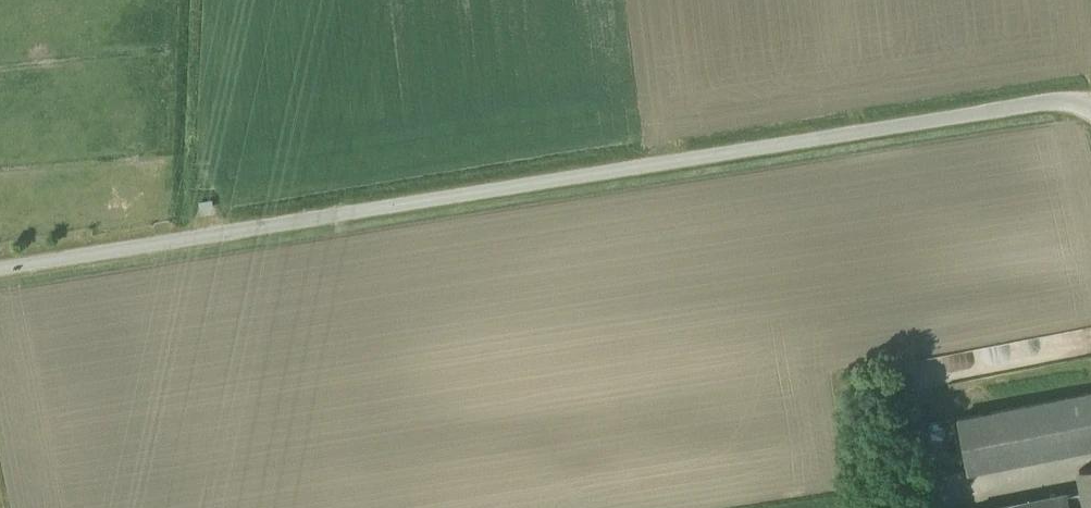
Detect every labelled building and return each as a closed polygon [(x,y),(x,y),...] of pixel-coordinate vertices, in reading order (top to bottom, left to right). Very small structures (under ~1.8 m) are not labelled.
[(951,415),(961,472),(1090,449),(1090,390),(951,415)] [(1067,474),(1073,507),(1090,507),(1090,470),(1067,474)] [(984,507),(1064,507),(1062,495),(984,507)]
